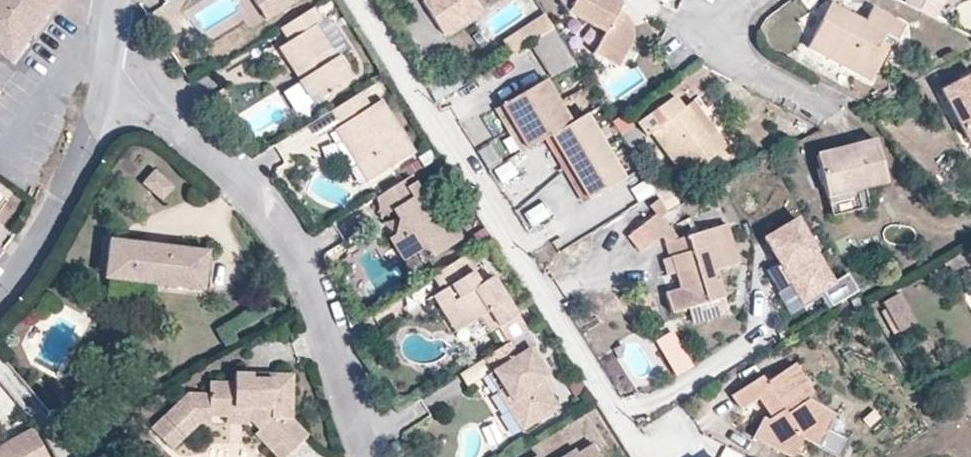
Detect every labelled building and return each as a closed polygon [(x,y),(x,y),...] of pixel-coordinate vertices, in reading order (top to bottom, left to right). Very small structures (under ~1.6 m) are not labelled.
[(57,0),(0,0),(0,53),(12,62),(57,0)] [(266,20),(297,0),(254,0),(266,20)] [(477,0),(423,0),(444,33),(483,9),(477,0)] [(621,4),(615,0),(560,0),(568,12),(605,32),(593,53),(617,67),(632,40),(632,25),(628,19),(618,10),(621,4)] [(905,3),(934,18),(944,0),(906,0),(905,3)] [(876,50),(885,33),(897,40),(904,26),(872,8),(864,22),(830,4),(807,47),(870,80),(884,54),(876,50)] [(331,60),(326,52),(331,49),(316,24),(322,21),(313,7),(281,28),(289,41),(279,47),(292,67),(312,72),(300,80),(311,98),(318,100),(352,78),(338,56),(331,60)] [(510,54),(530,41),(552,27),(544,14),(502,41),(510,54)] [(575,63),(552,27),(530,41),(551,77),(575,63)] [(300,80),(312,72),(292,67),(300,80)] [(436,103),(462,85),(451,69),(425,85),(436,103)] [(960,77),(961,80),(941,90),(967,140),(970,138),(970,71),(960,77)] [(571,123),(545,79),(501,105),(527,149),(546,138),(551,135),(571,123)] [(414,152),(381,100),(370,107),(360,92),(331,110),(341,125),(335,129),(342,141),(356,163),(367,181),(414,152)] [(726,146),(693,101),(683,108),(673,96),(637,123),(646,135),(650,132),(684,178),(726,146)] [(527,149),(501,105),(496,109),(521,152),(527,149)] [(624,177),(586,113),(571,123),(551,135),(588,199),(624,177)] [(588,199),(551,135),(546,138),(584,201),(588,199)] [(476,148),(485,167),(503,158),(494,140),(476,148)] [(886,182),(876,140),(816,155),(827,197),(857,190),(886,182)] [(356,163),(342,141),(336,145),(350,167),(356,163)] [(492,168),(499,184),(517,176),(510,160),(492,168)] [(173,186),(154,170),(143,183),(161,199),(173,186)] [(552,213),(579,194),(564,173),(517,207),(532,227),(552,213)] [(462,238),(440,203),(443,202),(432,185),(422,192),(415,181),(407,186),(403,180),(376,198),(386,214),(393,210),(399,219),(395,235),(389,239),(403,261),(426,246),(433,257),(462,238)] [(629,186),(635,202),(651,196),(645,180),(629,186)] [(862,209),(857,190),(827,197),(832,216),(862,209)] [(735,261),(724,222),(677,237),(659,215),(664,210),(656,196),(647,204),(653,212),(625,233),(638,250),(659,234),(664,240),(668,255),(673,270),(678,286),(663,291),(669,311),(685,306),(690,322),(726,311),(713,268),(735,261)] [(831,280),(794,218),(762,236),(800,299),(819,288),(829,305),(855,289),(845,272),(831,280)] [(395,235),(399,219),(387,221),(384,225),(395,235)] [(201,289),(206,252),(110,240),(105,277),(201,289)] [(516,314),(492,276),(480,284),(473,272),(477,270),(467,254),(432,276),(442,290),(451,284),(459,298),(451,303),(466,325),(481,316),(490,331),(498,325),(516,314)] [(673,270),(668,255),(660,257),(665,273),(673,270)] [(451,303),(459,298),(451,284),(442,290),(433,296),(456,332),(466,325),(451,303)] [(774,293),(784,313),(797,306),(787,286),(774,293)] [(913,321),(896,291),(880,300),(896,330),(913,321)] [(526,331),(516,314),(498,325),(509,342),(526,331)] [(655,337),(678,372),(693,362),(670,327),(655,337)] [(547,377),(529,348),(535,345),(526,331),(509,342),(483,358),(492,372),(487,375),(522,430),(558,407),(541,381),(547,377)] [(813,391),(794,363),(787,368),(808,399),(813,391)] [(835,414),(808,399),(787,368),(765,383),(761,376),(732,395),(741,409),(757,398),(770,390),(783,410),(770,418),(767,420),(762,417),(752,436),(791,456),(801,438),(838,456),(840,456),(849,440),(828,429),(835,414)] [(292,375),(273,374),(273,380),(252,379),(252,374),(234,373),(234,383),(209,382),(209,394),(188,393),(152,429),(171,449),(198,422),(209,423),(209,416),(226,416),(235,407),(251,407),(250,420),(259,428),(255,433),(278,456),(284,456),(306,435),(291,419),(292,375)] [(783,410),(770,390),(757,398),(770,418),(783,410)] [(250,420),(251,407),(235,407),(226,416),(226,423),(245,423),(255,433),(259,428),(250,420)] [(32,428),(8,441),(16,456),(47,456),(32,428)] [(8,441),(0,445),(0,456),(16,456),(8,441)] [(592,445),(577,454),(575,450),(563,456),(600,456),(592,445)]
